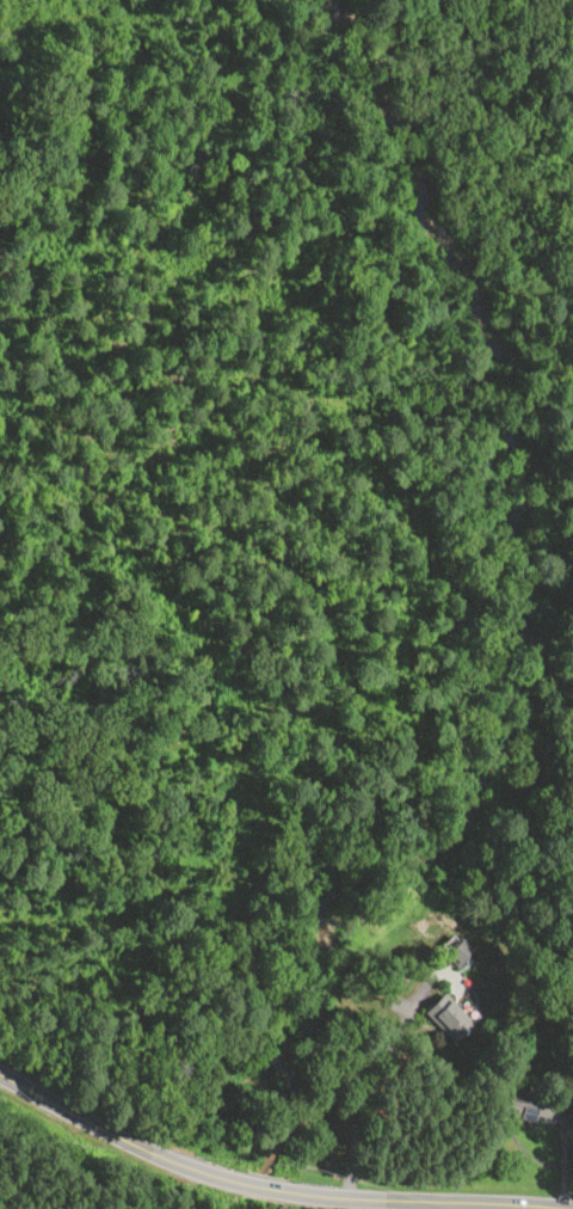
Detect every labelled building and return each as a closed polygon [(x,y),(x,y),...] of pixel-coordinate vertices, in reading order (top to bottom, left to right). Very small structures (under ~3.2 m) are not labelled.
[(475,951),(462,939),(446,956),(460,968),(475,951)] [(455,1043),(475,1024),(444,993),(424,1013),(455,1043)] [(556,1125),(561,1096),(512,1085),(506,1116),(556,1125)]
